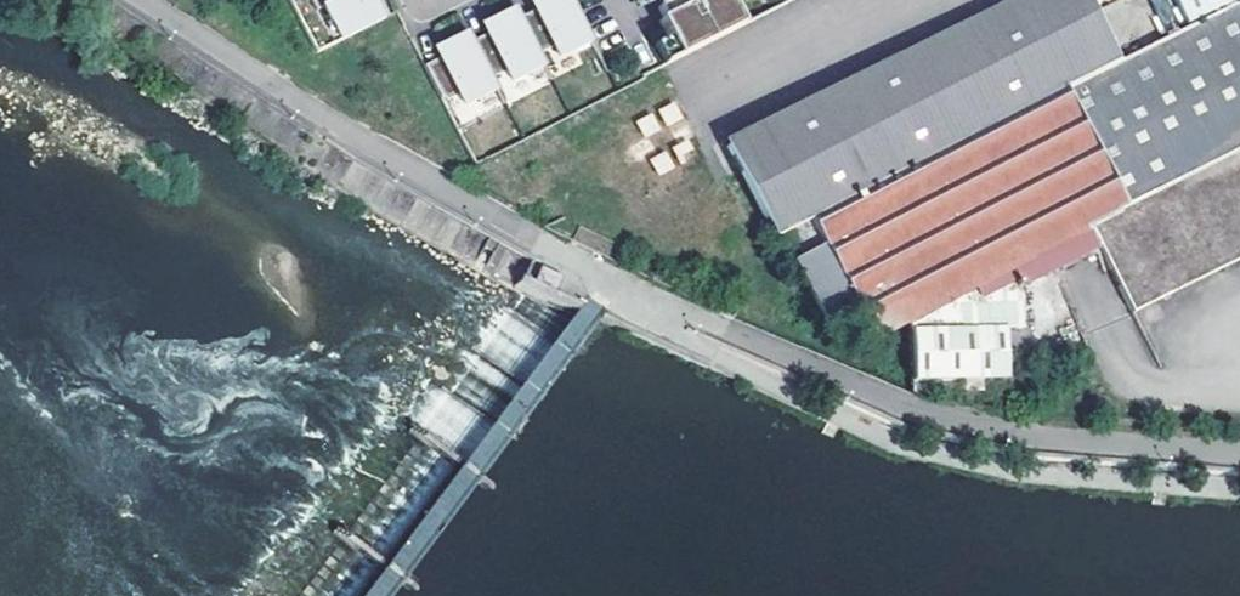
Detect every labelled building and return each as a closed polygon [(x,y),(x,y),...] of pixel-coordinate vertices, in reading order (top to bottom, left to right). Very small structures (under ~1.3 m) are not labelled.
[(388,21),(378,0),(363,0),(359,2),(358,0),(310,0),(335,48),(388,21)] [(425,65),(441,98),(445,101),(459,94),(465,106),(498,90),(492,78),(507,71),(513,83),(546,66),(541,54),(555,47),(561,59),(594,43),(573,0),(553,0),(554,2),(549,5),(537,11),(523,18),(518,8),(501,16),(506,25),(501,28),(489,34),(474,42),(469,32),(453,40),(458,50),(452,52),(441,58),(425,65)] [(533,1),(537,11),(549,5),(554,2),(553,0),(535,0),(533,1)] [(671,17),(666,20),(675,37),(685,57),(749,24),(737,0),(662,0),(671,17)] [(1239,268),(1239,0),(1238,0),(1123,58),(1093,0),(1028,0),(735,150),(826,324),(859,307),(874,337),(910,319),(914,329),(915,362),(916,388),(1012,384),(1010,341),(1109,294),(1094,265),(1105,259),(1136,321),(1239,268)] [(1186,23),(1233,0),(1174,0),(1186,23)] [(501,16),(485,24),(489,34),(501,28),(506,25),(501,16)] [(685,57),(675,37),(664,43),(674,62),(685,57)] [(453,40),(437,48),(441,58),(452,52),(458,50),(453,40)]
